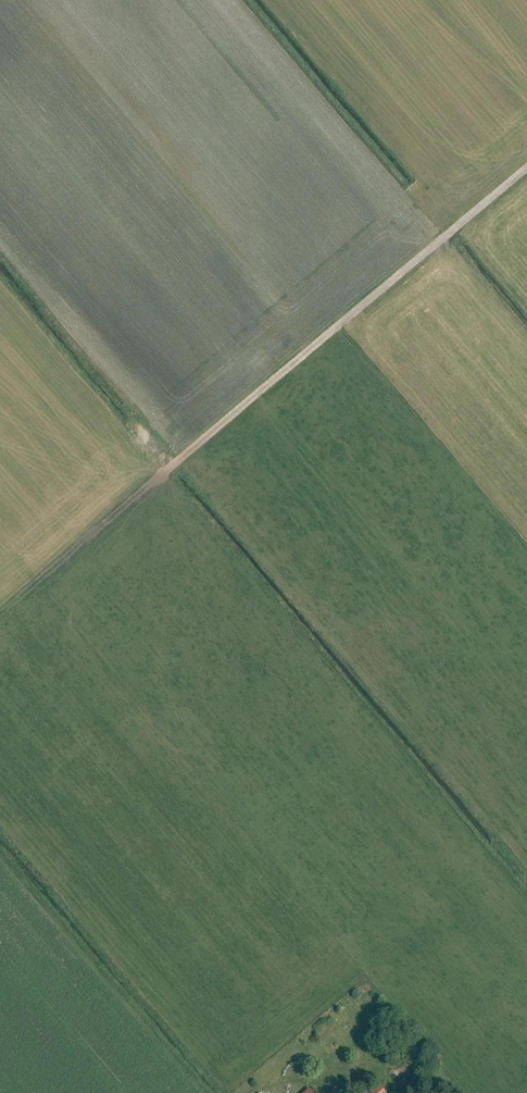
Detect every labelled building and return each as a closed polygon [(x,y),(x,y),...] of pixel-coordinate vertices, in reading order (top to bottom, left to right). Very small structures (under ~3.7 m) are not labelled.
[(367,1092),(375,1092),(381,1088),(377,1083),(367,1092)]
